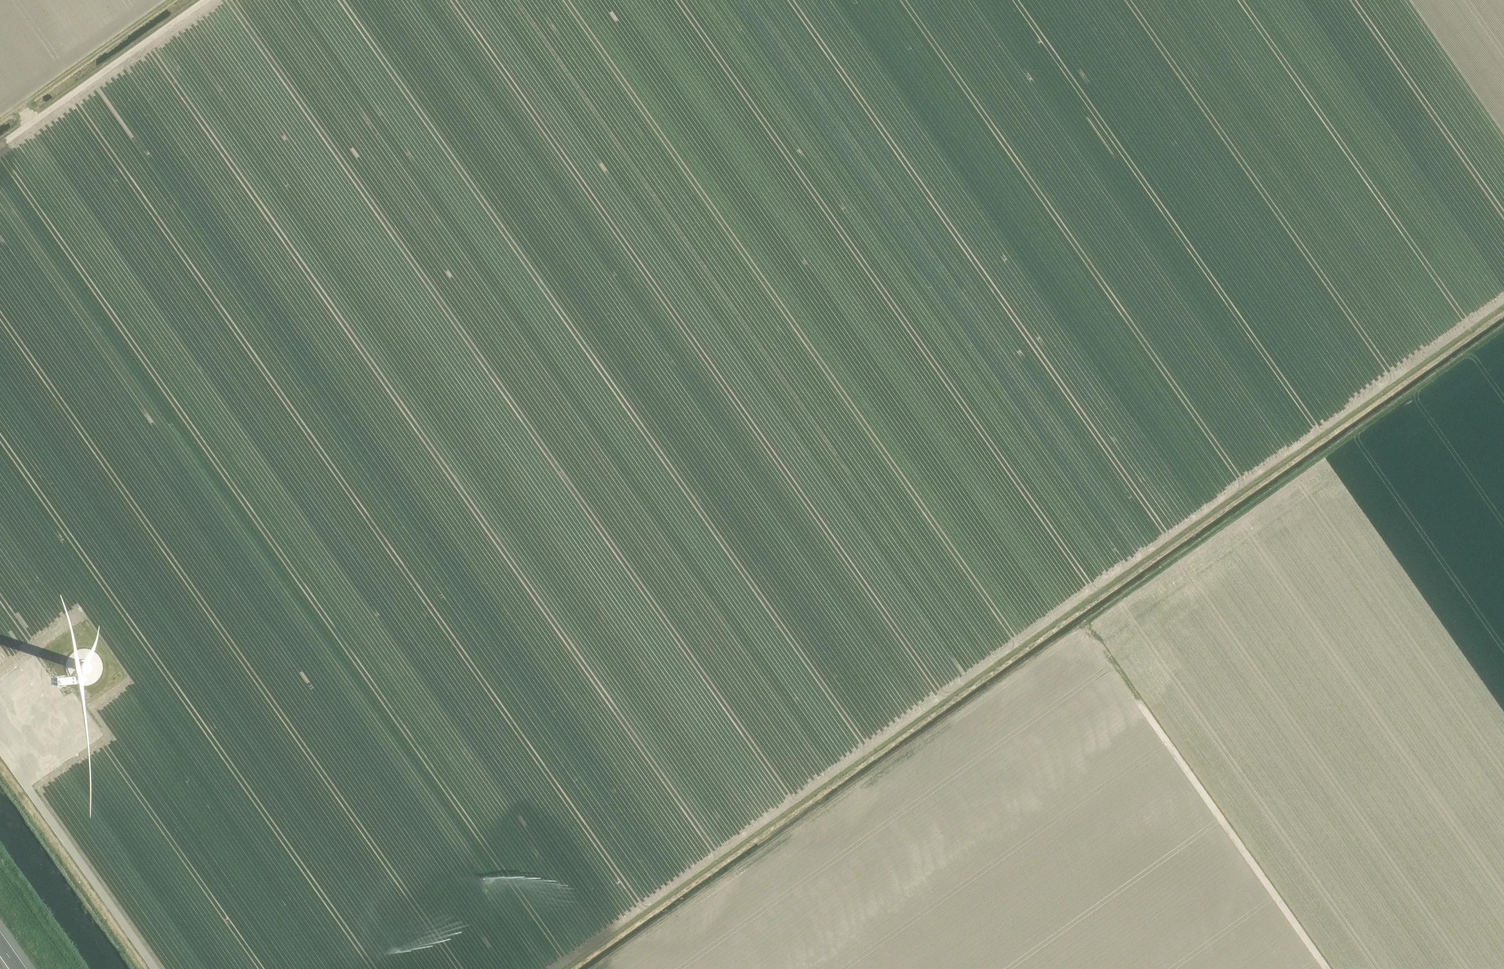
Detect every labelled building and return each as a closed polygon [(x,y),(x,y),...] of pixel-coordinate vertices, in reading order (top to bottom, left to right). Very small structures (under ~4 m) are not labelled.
[(80,666),(80,667),(80,668),(80,669),(81,669),(81,670),(82,671),(83,671),(84,671),(85,671),(86,671),(87,671),(87,670),(88,670),(88,669),(89,668),(89,667),(89,666),(89,665),(88,664),(87,663),(86,663),(85,663),(85,662),(84,662),(83,663),(82,663),(81,664),(80,665),(80,666)]
